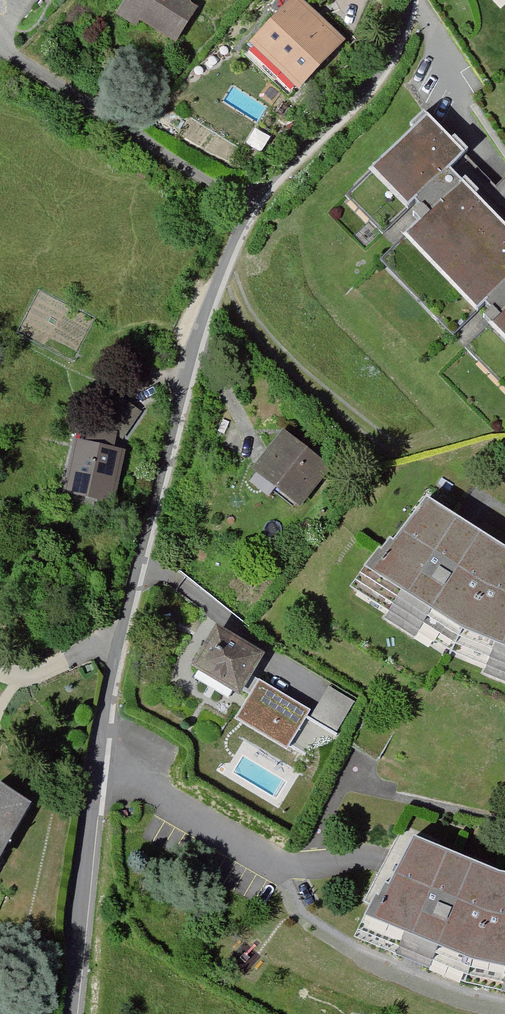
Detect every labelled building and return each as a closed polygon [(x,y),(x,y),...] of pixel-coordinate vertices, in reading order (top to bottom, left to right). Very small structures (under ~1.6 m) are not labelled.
[(183,0),(134,0),(126,13),(174,41),(195,7),(183,0)] [(342,45),(298,4),(256,51),(301,91),(342,45)] [(463,156),(431,123),(352,199),(385,233),(463,156)] [(464,190),(387,266),(454,334),(504,284),(504,232),(464,190)] [(470,349),(504,386),(504,316),(470,349)] [(138,417),(116,405),(88,451),(79,449),(70,496),(117,506),(125,458),(114,457),(138,417)] [(337,475),(283,437),(257,474),(311,512),(337,475)] [(426,502),(369,573),(462,634),(504,651),(504,554),(426,502)] [(260,657),(218,635),(198,674),(240,696),(260,657)] [(311,711),(259,680),(235,719),(287,750),(311,711)] [(355,702),(328,686),(311,716),(337,732),(355,702)] [(31,809),(2,791),(0,794),(0,872),(31,809)] [(418,844),(370,924),(484,967),(504,972),(504,879),(496,877),(418,844)]
